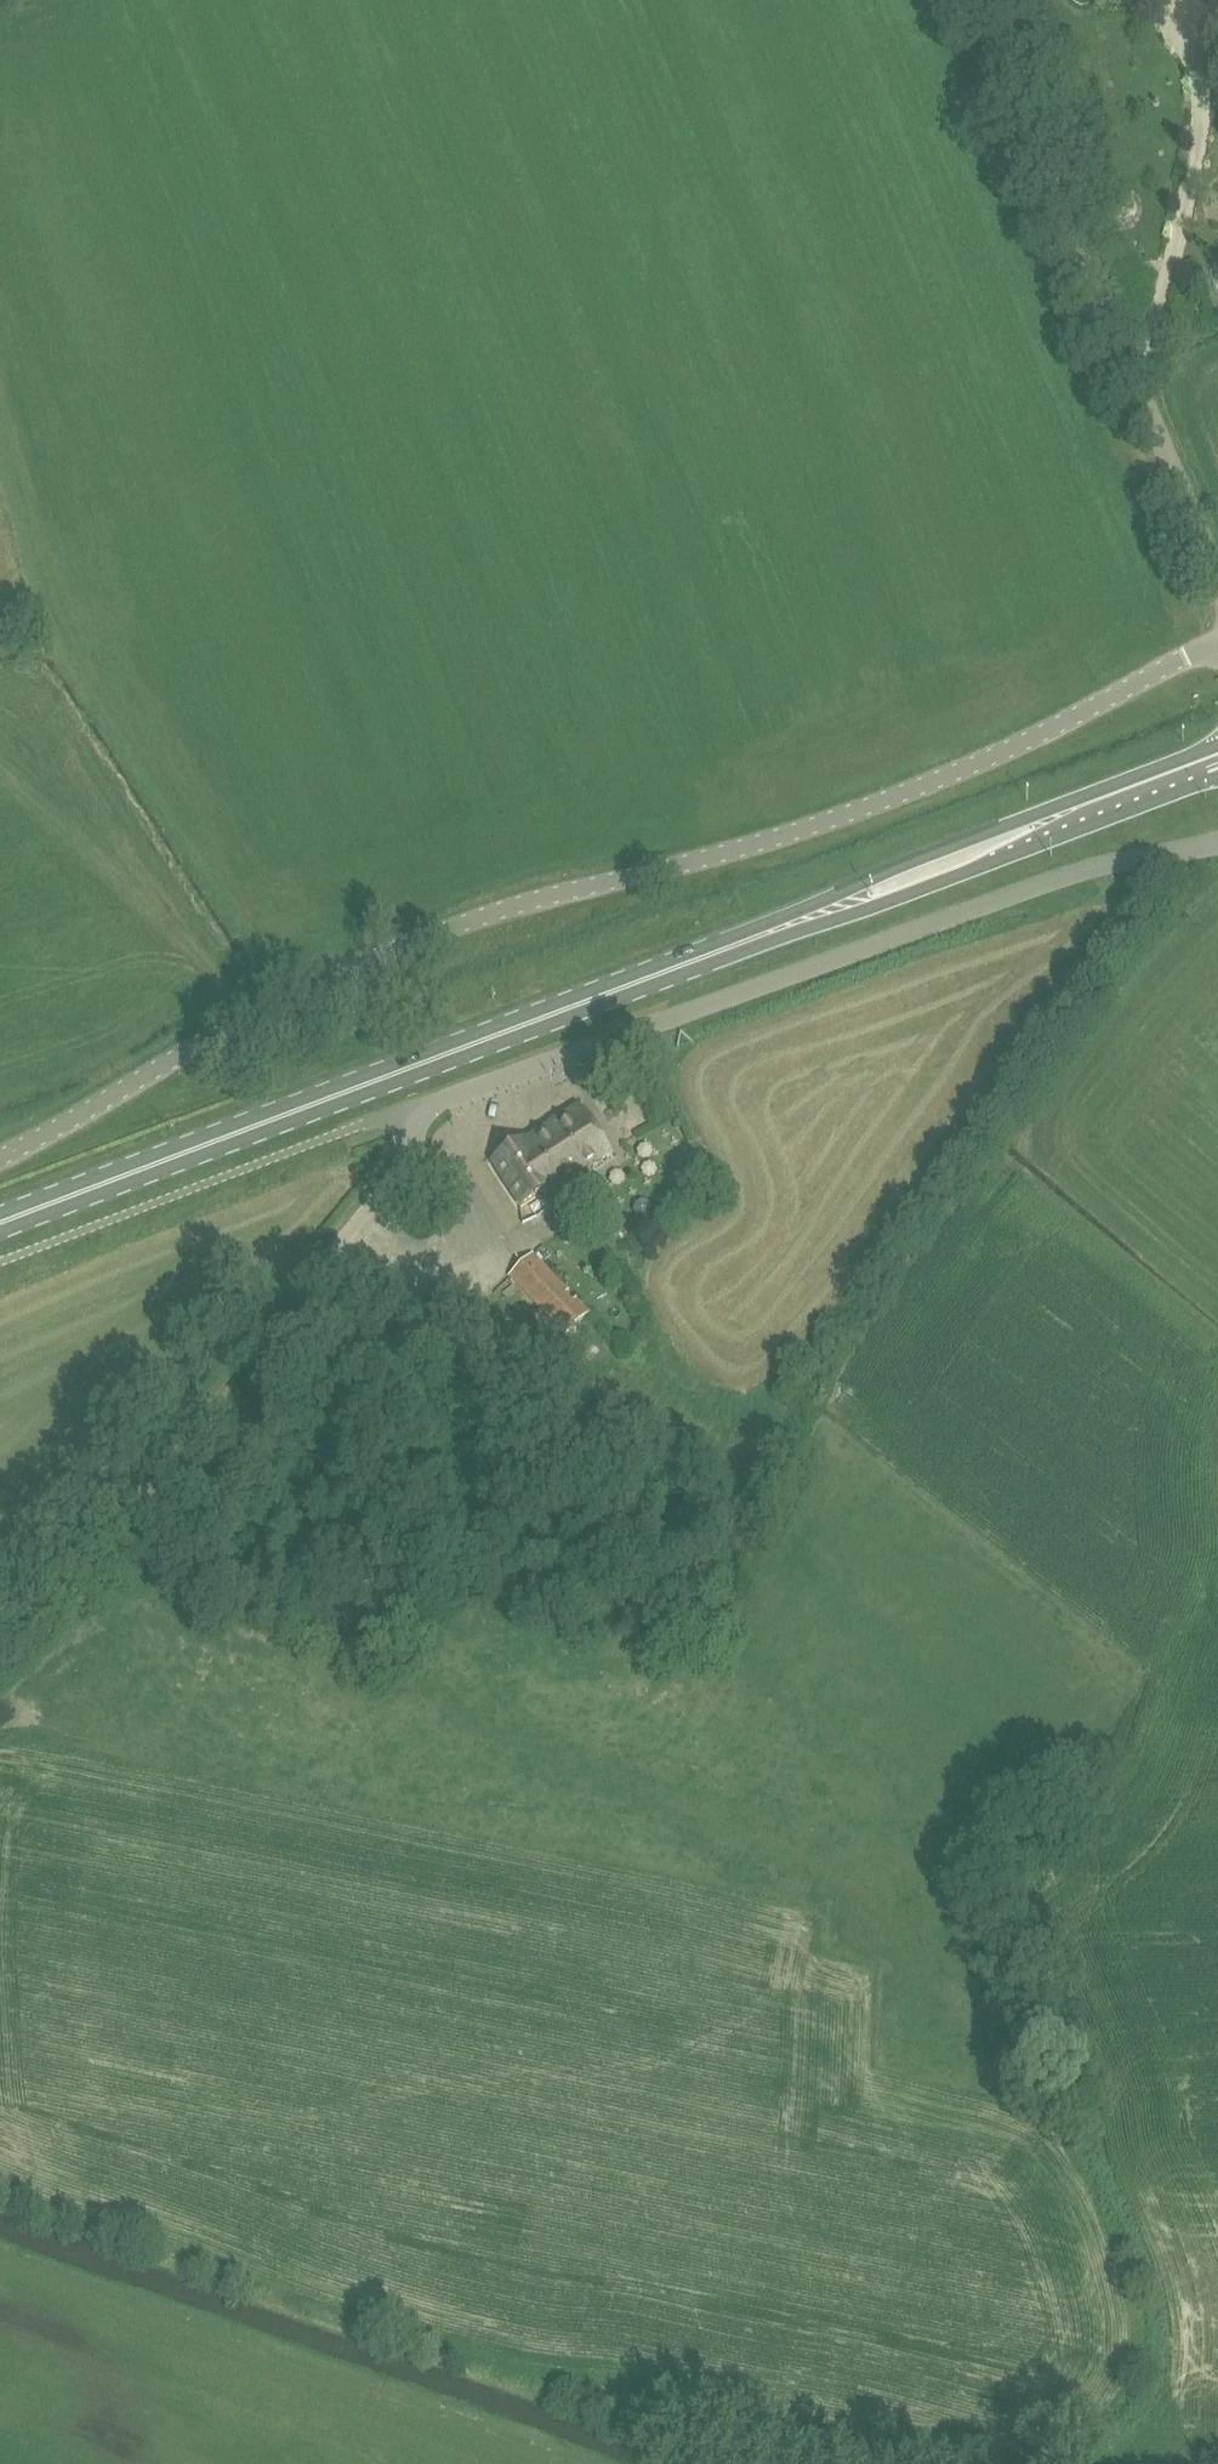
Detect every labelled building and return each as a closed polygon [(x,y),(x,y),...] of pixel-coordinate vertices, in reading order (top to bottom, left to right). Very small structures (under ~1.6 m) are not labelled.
[(559,1118),(492,1161),(520,1205),(551,1185),(554,1189),(609,1153),(582,1111),(563,1124),(559,1118)] [(565,1292),(569,1289),(533,1252),(508,1276),(566,1336),(590,1312),(576,1298),(573,1300),(565,1292)]
